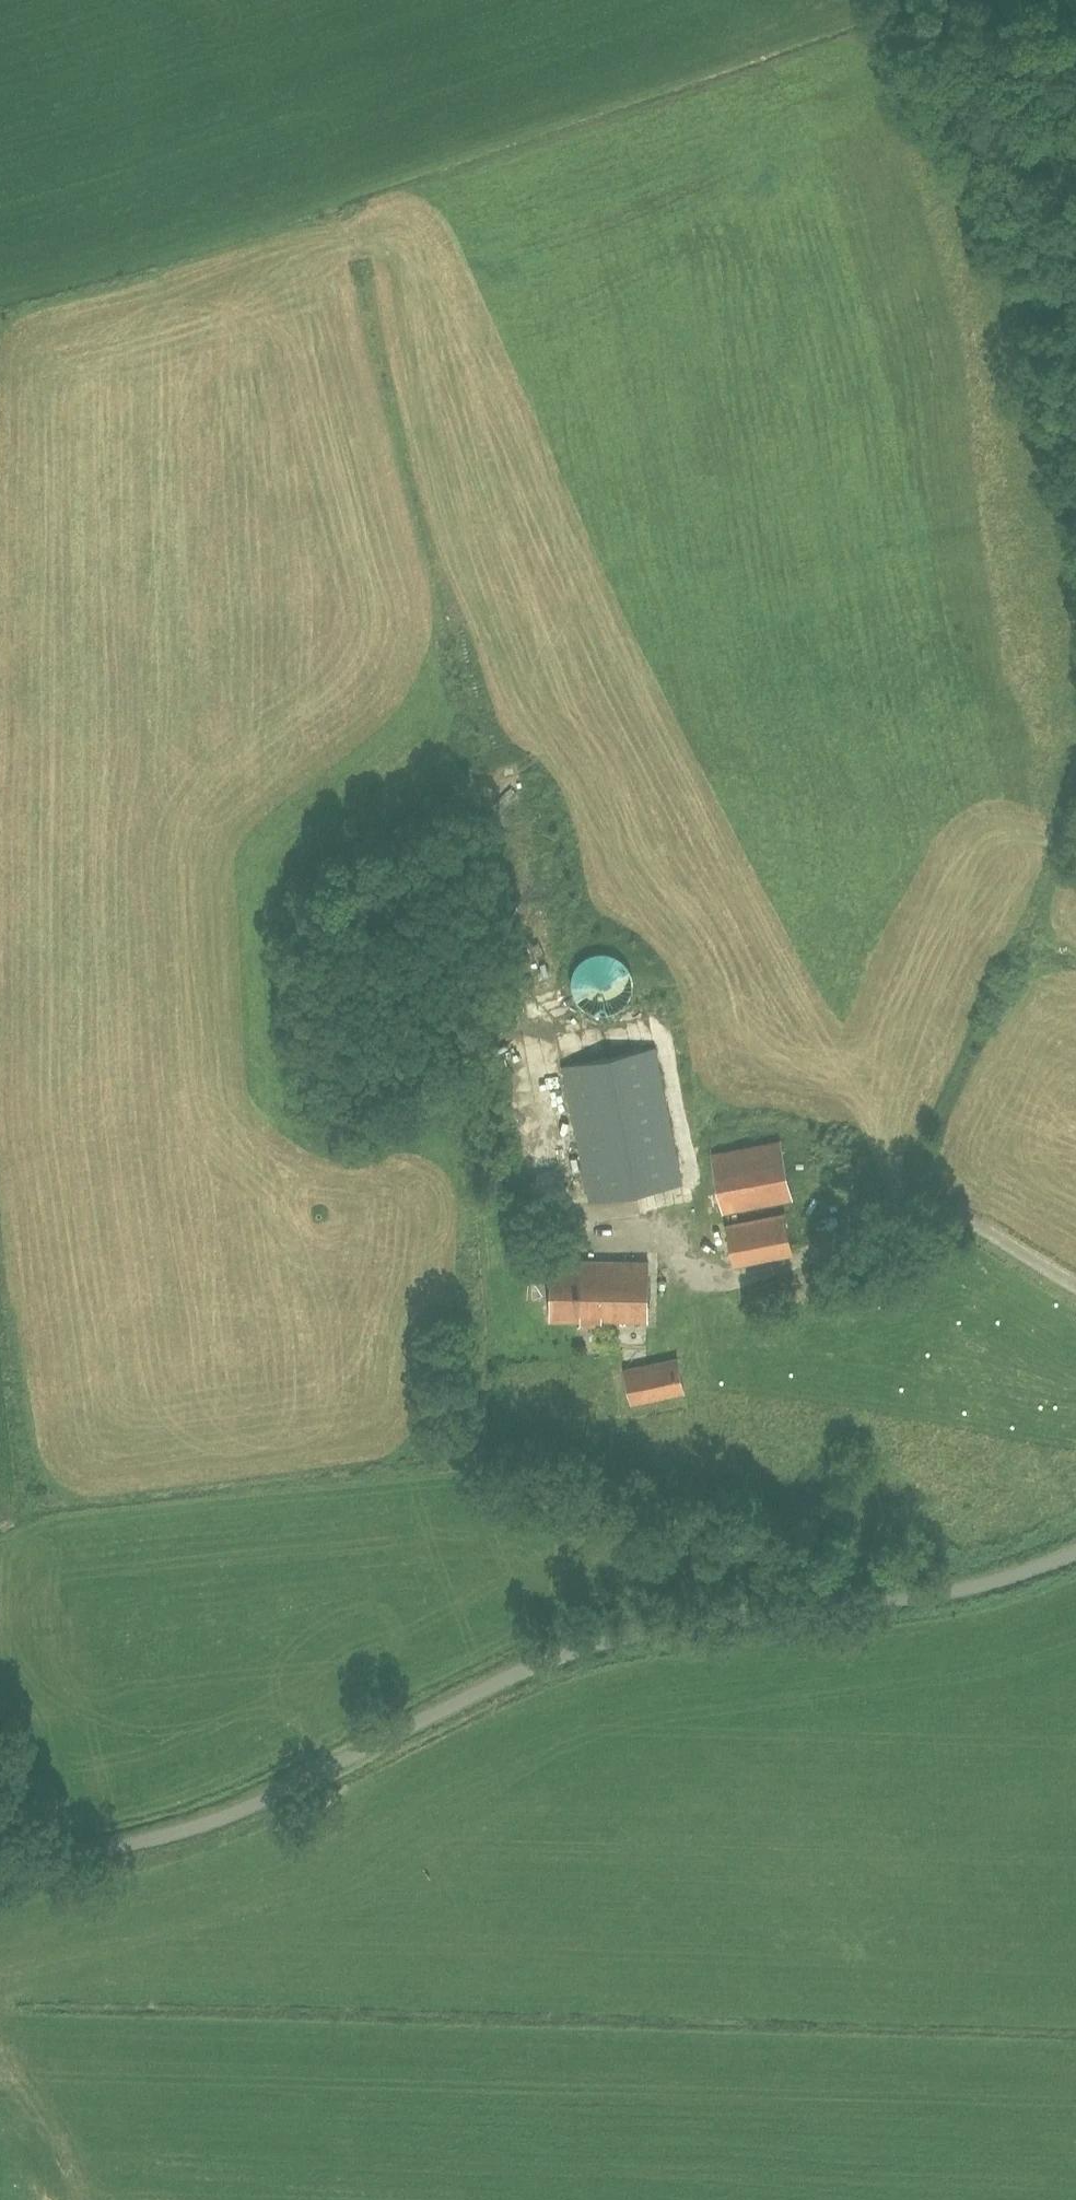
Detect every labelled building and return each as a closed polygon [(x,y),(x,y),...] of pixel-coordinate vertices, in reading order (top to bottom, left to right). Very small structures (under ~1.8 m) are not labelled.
[(630,1005),(627,951),(573,954),(576,1008),(630,1005)] [(655,1048),(564,1066),(591,1201),(682,1183),(655,1048)] [(724,1211),(793,1197),(781,1140),(713,1154),(724,1211)] [(735,1264),(793,1253),(786,1213),(727,1225),(735,1264)] [(551,1259),(550,1319),(582,1320),(582,1324),(602,1324),(602,1319),(648,1320),(649,1261),(553,1260),(554,1259),(551,1259)] [(633,1403),(685,1392),(678,1357),(625,1368),(633,1403)]
